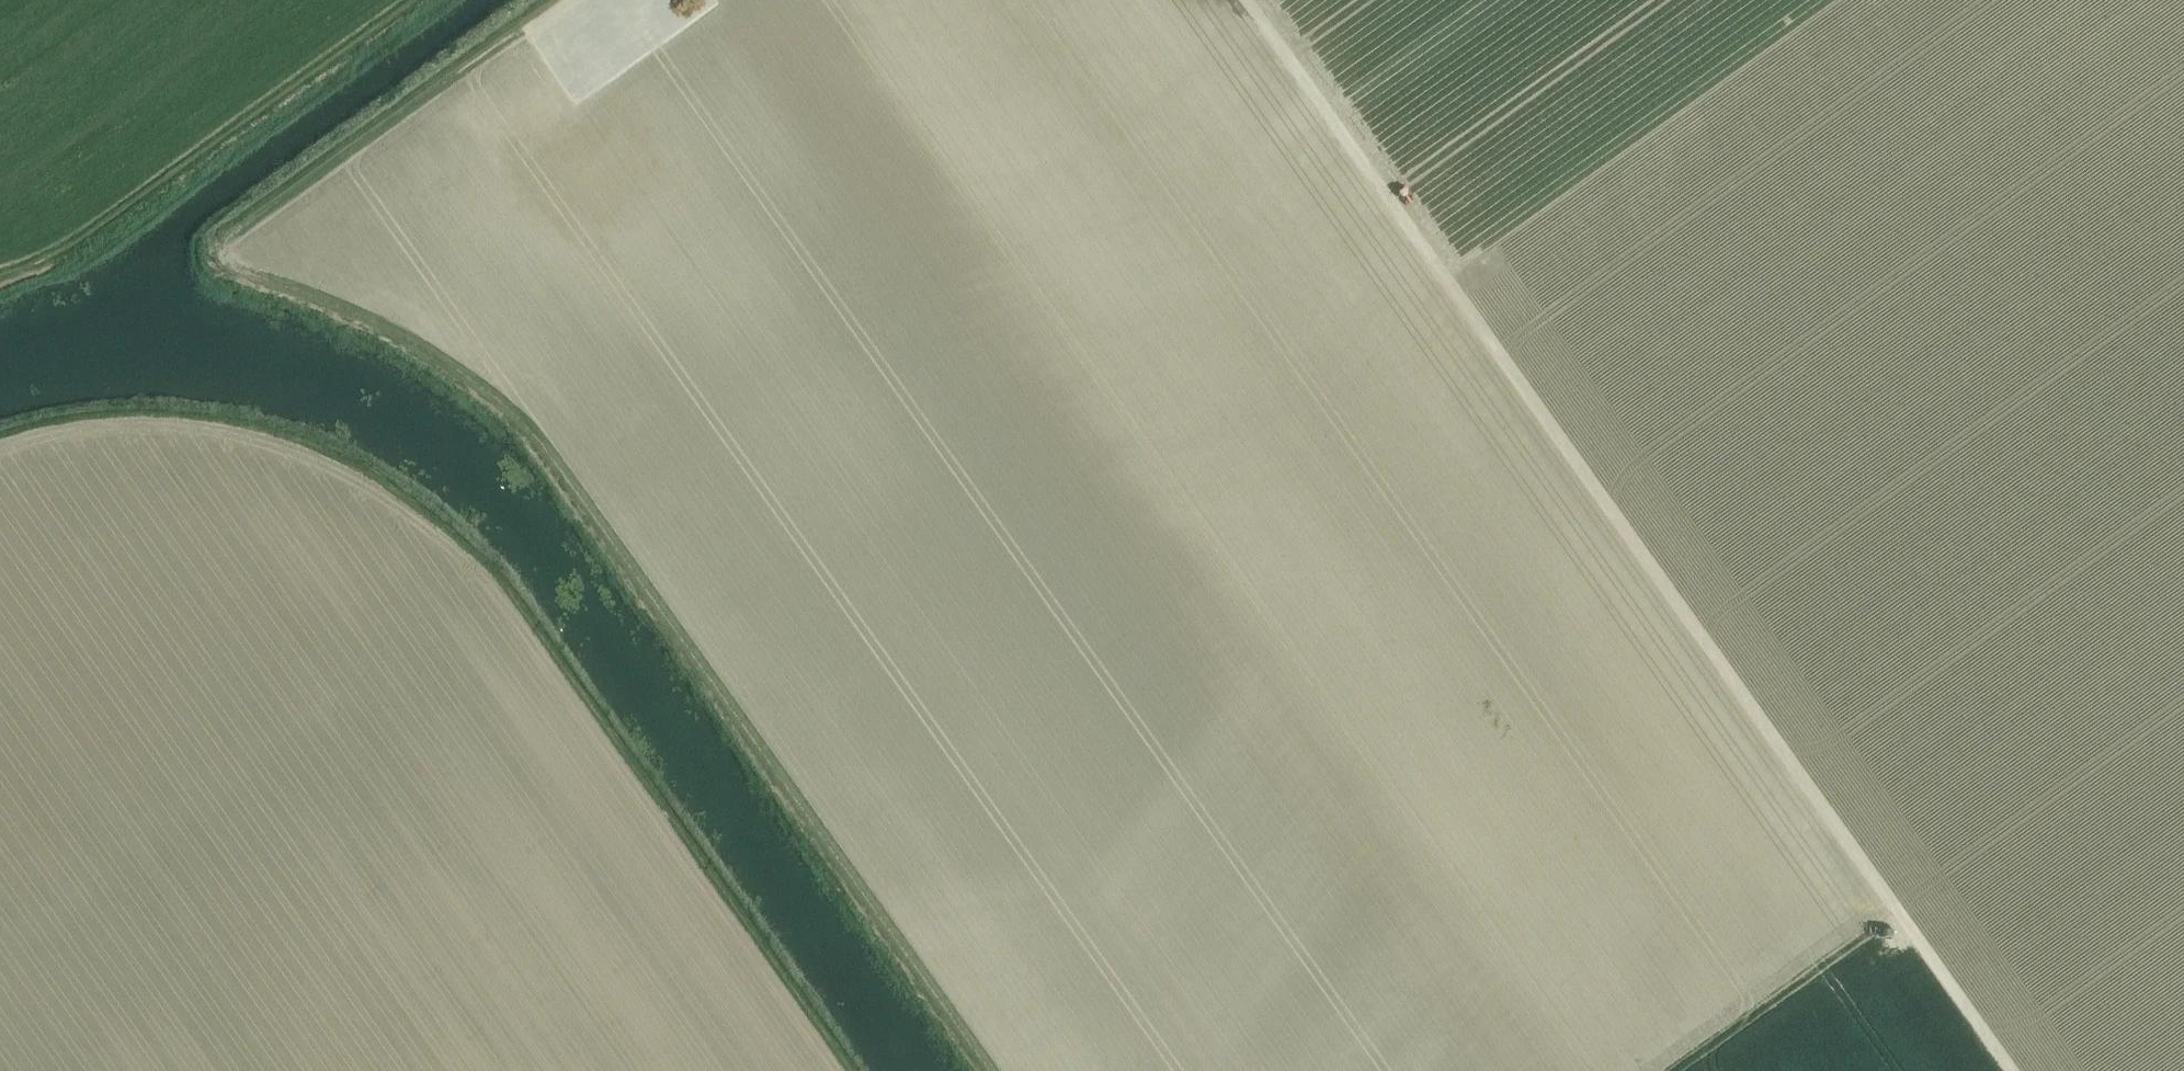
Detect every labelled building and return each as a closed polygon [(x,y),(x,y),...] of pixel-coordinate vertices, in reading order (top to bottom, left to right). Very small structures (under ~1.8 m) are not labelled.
[(706,2),(718,18),(727,11),(719,0),(709,0),(706,2)]
